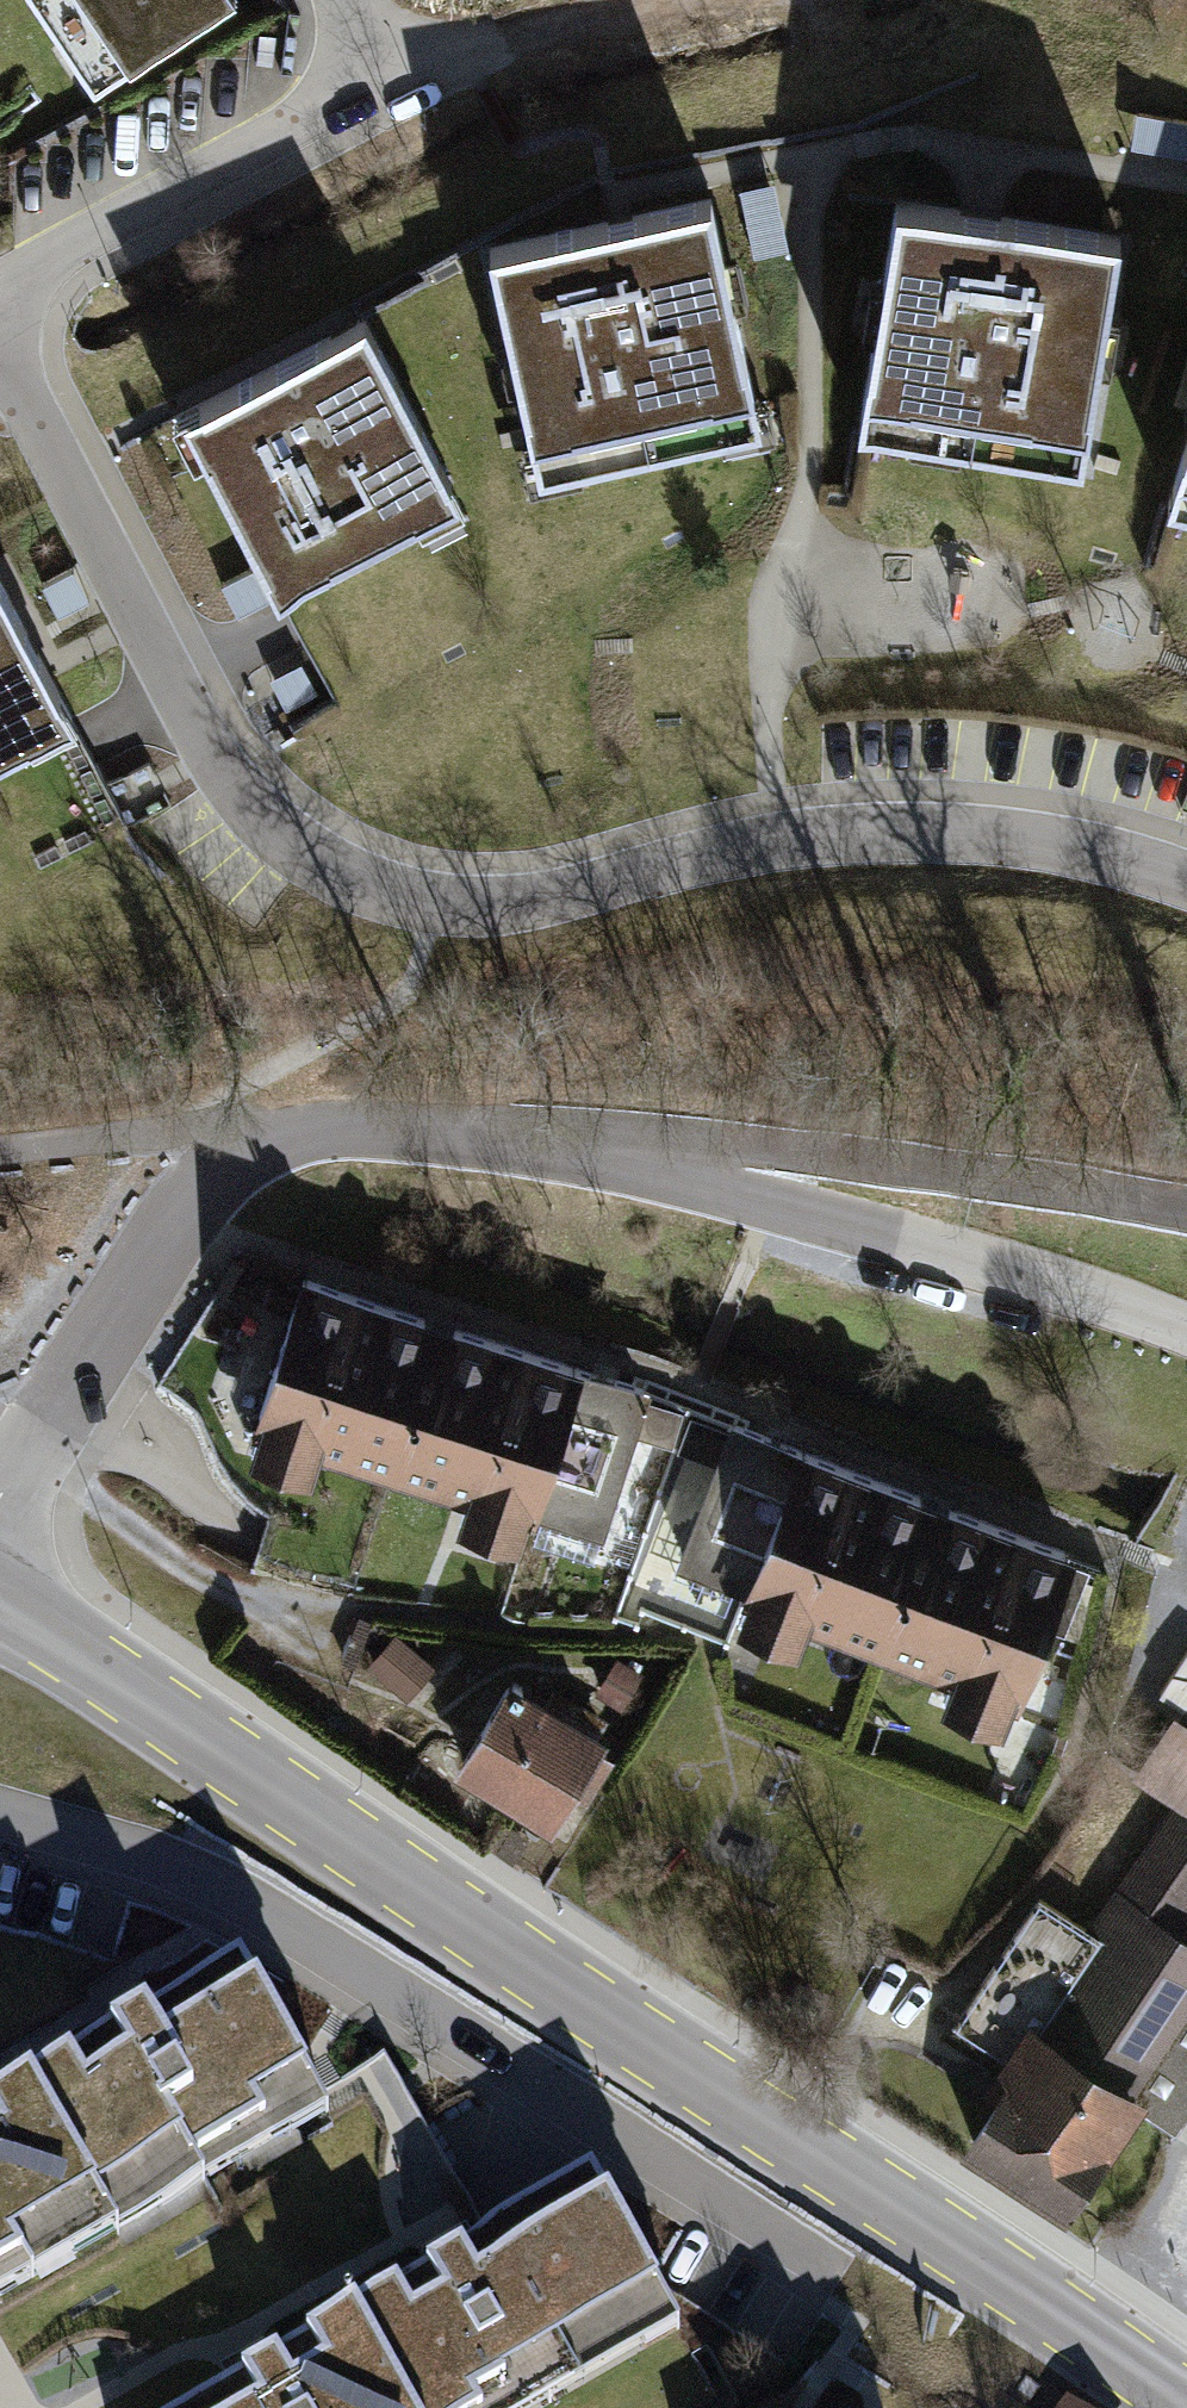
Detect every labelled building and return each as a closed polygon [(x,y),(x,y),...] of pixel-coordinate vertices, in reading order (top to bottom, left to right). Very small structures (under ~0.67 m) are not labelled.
[(95,93),(237,0),(33,0),(95,93)] [(1139,113),(1132,149),(1186,159),(1186,122),(1139,113)] [(774,185),(740,192),(755,259),(789,252),(774,185)] [(624,228),(491,258),(542,485),(762,436),(711,209),(624,228)] [(977,233),(902,221),(867,443),(1091,478),(1125,256),(977,233)] [(338,342),(184,422),(276,599),(454,507),(362,330),(338,342)] [(1174,513),(1186,517),(1186,471),(1174,513)] [(253,571),(222,587),(238,618),(269,602),(253,571)] [(70,573),(42,588),(57,617),(86,602),(70,573)] [(75,733),(0,584),(0,771),(75,733)] [(301,665),(270,681),(287,711),(317,695),(301,665)] [(652,1374),(299,1266),(246,1437),(316,1458),(323,1435),(465,1478),(457,1503),(523,1523),(531,1499),(606,1522),(652,1374)] [(1077,1542),(733,1412),(680,1551),(741,1574),(730,1604),(800,1630),(810,1603),(958,1659),(947,1686),(1012,1711),(1045,1623),(1070,1559),(1077,1542)] [(1089,1566),(1070,1559),(1045,1623),(1064,1630),(1089,1566)] [(395,1630),(368,1662),(408,1695),(435,1664),(395,1630)] [(1161,1691),(1186,1708),(1186,1650),(1161,1691)] [(616,1654),(595,1690),(622,1706),(643,1670),(616,1654)] [(606,1725),(509,1666),(466,1736),(452,1759),(549,1818),(606,1725)] [(1186,1809),(1186,1713),(1177,1706),(1132,1774),(1172,1799),(1186,1809)] [(1172,1799),(1087,1931),(1040,1901),(962,2021),(1004,2048),(983,2081),(995,2089),(992,2095),(962,2142),(1069,2211),(1140,2102),(1180,2127),(1186,2115),(1186,1809),(1172,1799)] [(329,2107),(240,1953),(134,2013),(0,2091),(0,2297),(329,2107)] [(184,2407),(523,2407),(678,2318),(654,2277),(592,2170),(445,2256),(252,2368),(184,2407)] [(1061,2407),(1080,2407),(1067,2399),(1061,2407)]
